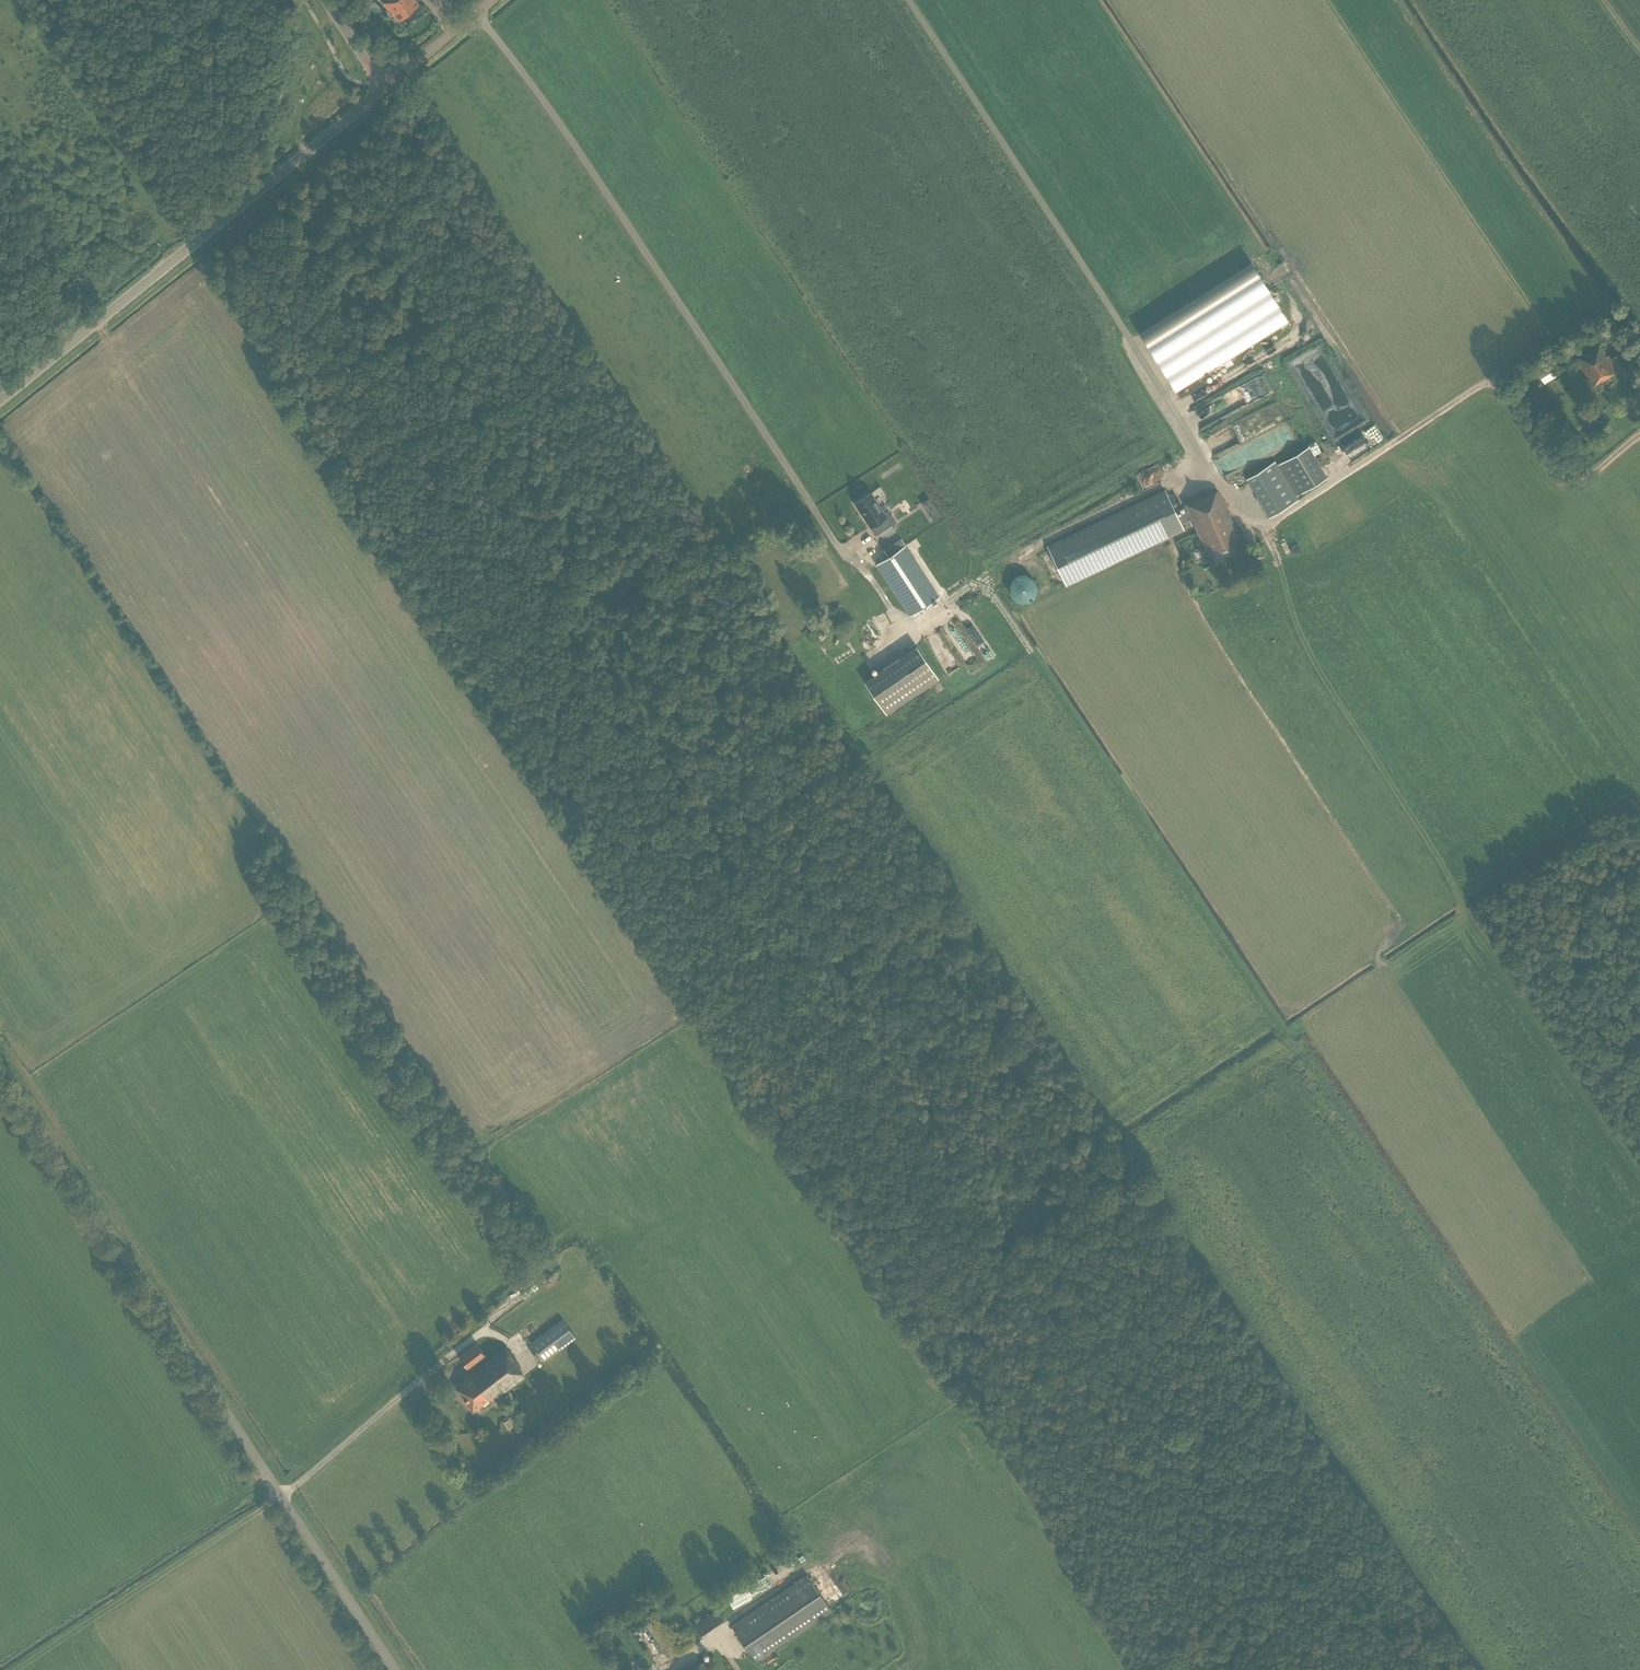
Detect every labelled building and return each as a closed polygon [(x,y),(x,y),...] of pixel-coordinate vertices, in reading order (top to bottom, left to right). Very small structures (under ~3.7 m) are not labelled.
[(400,21),(407,29),(425,14),(418,6),(420,5),(415,0),(387,0),(384,3),(399,22),(400,21)] [(1287,320),(1251,263),(1140,333),(1181,398),(1205,383),(1200,375),(1287,320)] [(1322,343),(1289,362),(1334,440),(1367,421),(1322,343)] [(1610,359),(1609,357),(1601,344),(1577,359),(1583,369),(1594,387),(1611,377),(1611,376),(1617,373),(1632,364),(1624,351),(1610,359)] [(1211,462),(1218,475),(1277,445),(1275,445),(1292,437),(1285,424),(1281,426),(1267,426),(1269,425),(1268,421),(1277,417),(1276,410),(1263,411),(1258,414),(1254,414),(1204,439),(1212,455),(1226,454),(1211,462)] [(1313,424),(1319,432),(1323,428),(1317,421),(1313,424)] [(1363,441),(1368,450),(1387,439),(1382,430),(1363,441)] [(1346,445),(1351,454),(1358,450),(1354,441),(1346,445)] [(1325,478),(1307,447),(1278,465),(1296,496),(1325,478)] [(1275,461),(1247,478),(1270,517),(1298,499),(1296,496),(1278,465),(1275,461)] [(880,484),(855,499),(876,535),(897,522),(885,501),(889,499),(880,484)] [(1330,494),(1340,503),(1347,495),(1337,485),(1330,494)] [(1204,549),(1201,550),(1200,548),(1193,551),(1197,561),(1206,557),(1210,567),(1214,565),(1216,569),(1229,563),(1227,559),(1246,550),(1218,491),(1210,495),(1209,493),(1185,504),(1188,511),(1177,516),(1165,490),(1048,546),(1067,585),(1184,530),(1181,524),(1192,519),(1206,549),(1204,550),(1204,549)] [(934,521),(940,517),(934,508),(928,512),(934,521)] [(910,616),(939,597),(906,546),(877,565),(910,616)] [(1010,588),(1010,590),(1010,591),(1010,592),(1010,594),(1011,595),(1011,596),(1012,597),(1013,598),(1014,599),(1015,600),(1016,601),(1018,602),(1020,603),(1021,603),(1023,603),(1025,603),(1026,603),(1028,603),(1029,602),(1031,601),(1032,600),(1033,599),(1034,598),(1035,597),(1035,596),(1036,595),(1036,594),(1037,592),(1037,590),(1037,589),(1037,588),(1037,586),(1036,585),(1036,584),(1035,582),(1034,581),(1033,580),(1031,578),(1029,577),(1028,577),(1026,576),(1024,576),(1023,576),(1021,576),(1020,576),(1019,577),(1017,577),(1016,578),(1015,578),(1014,579),(1014,580),(1013,581),(1012,582),(1011,584),(1010,585),(1010,587),(1010,588)] [(943,621),(960,607),(955,601),(938,615),(943,621)] [(959,618),(983,662),(994,656),(970,612),(959,618)] [(974,673),(984,666),(963,637),(962,634),(952,641),(974,673)] [(947,675),(960,670),(948,644),(936,650),(947,675)] [(917,646),(864,682),(886,714),(938,678),(917,646)] [(599,1268),(613,1261),(608,1250),(593,1257),(599,1268)] [(562,1319),(531,1343),(545,1361),(576,1338),(562,1319)] [(486,1356),(477,1344),(459,1357),(468,1370),(486,1356)] [(473,1412),(482,1406),(483,1407),(525,1377),(518,1369),(521,1367),(506,1348),(463,1381),(455,1388),(473,1412)] [(807,1575),(732,1626),(757,1663),(765,1657),(769,1662),(777,1656),(774,1651),(832,1611),(807,1575)] [(718,1610),(694,1626),(700,1635),(724,1619),(718,1610)] [(640,1632),(636,1635),(647,1648),(648,1647),(651,1650),(652,1650),(658,1656),(664,1650),(643,1624),(637,1629),(640,1632)] [(705,1660),(695,1667),(694,1664),(685,1669),(712,1669),(705,1660)]
